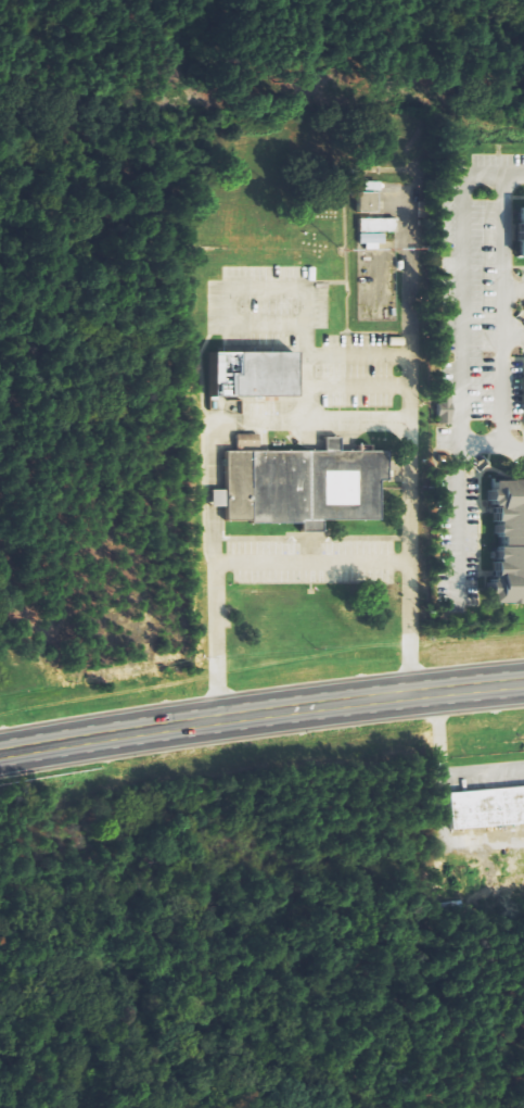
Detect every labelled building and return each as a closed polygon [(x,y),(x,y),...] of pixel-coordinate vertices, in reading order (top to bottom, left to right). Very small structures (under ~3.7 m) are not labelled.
[(381,182),(364,182),(364,192),(381,192),(381,182)] [(379,213),(379,193),(360,193),(360,213),(379,213)] [(397,219),(362,219),(362,248),(386,248),(385,233),(397,232),(397,219)] [(290,354),(289,399),(210,399),(210,354),(290,354)] [(453,425),(452,397),(439,398),(439,425),(453,425)] [(382,450),(383,479),(375,479),(375,519),(317,519),(317,529),(299,529),(299,520),(227,520),(226,451),(322,450),(322,437),(336,437),(336,450),(354,450),(382,450)] [(495,483),(496,489),(488,492),(488,503),(494,503),(499,513),(499,514),(499,520),(500,523),(500,572),(500,578),(487,584),(495,599),(495,606),(523,606),(523,482),(495,483)] [(443,792),(445,829),(523,824),(523,787),(443,792)]
